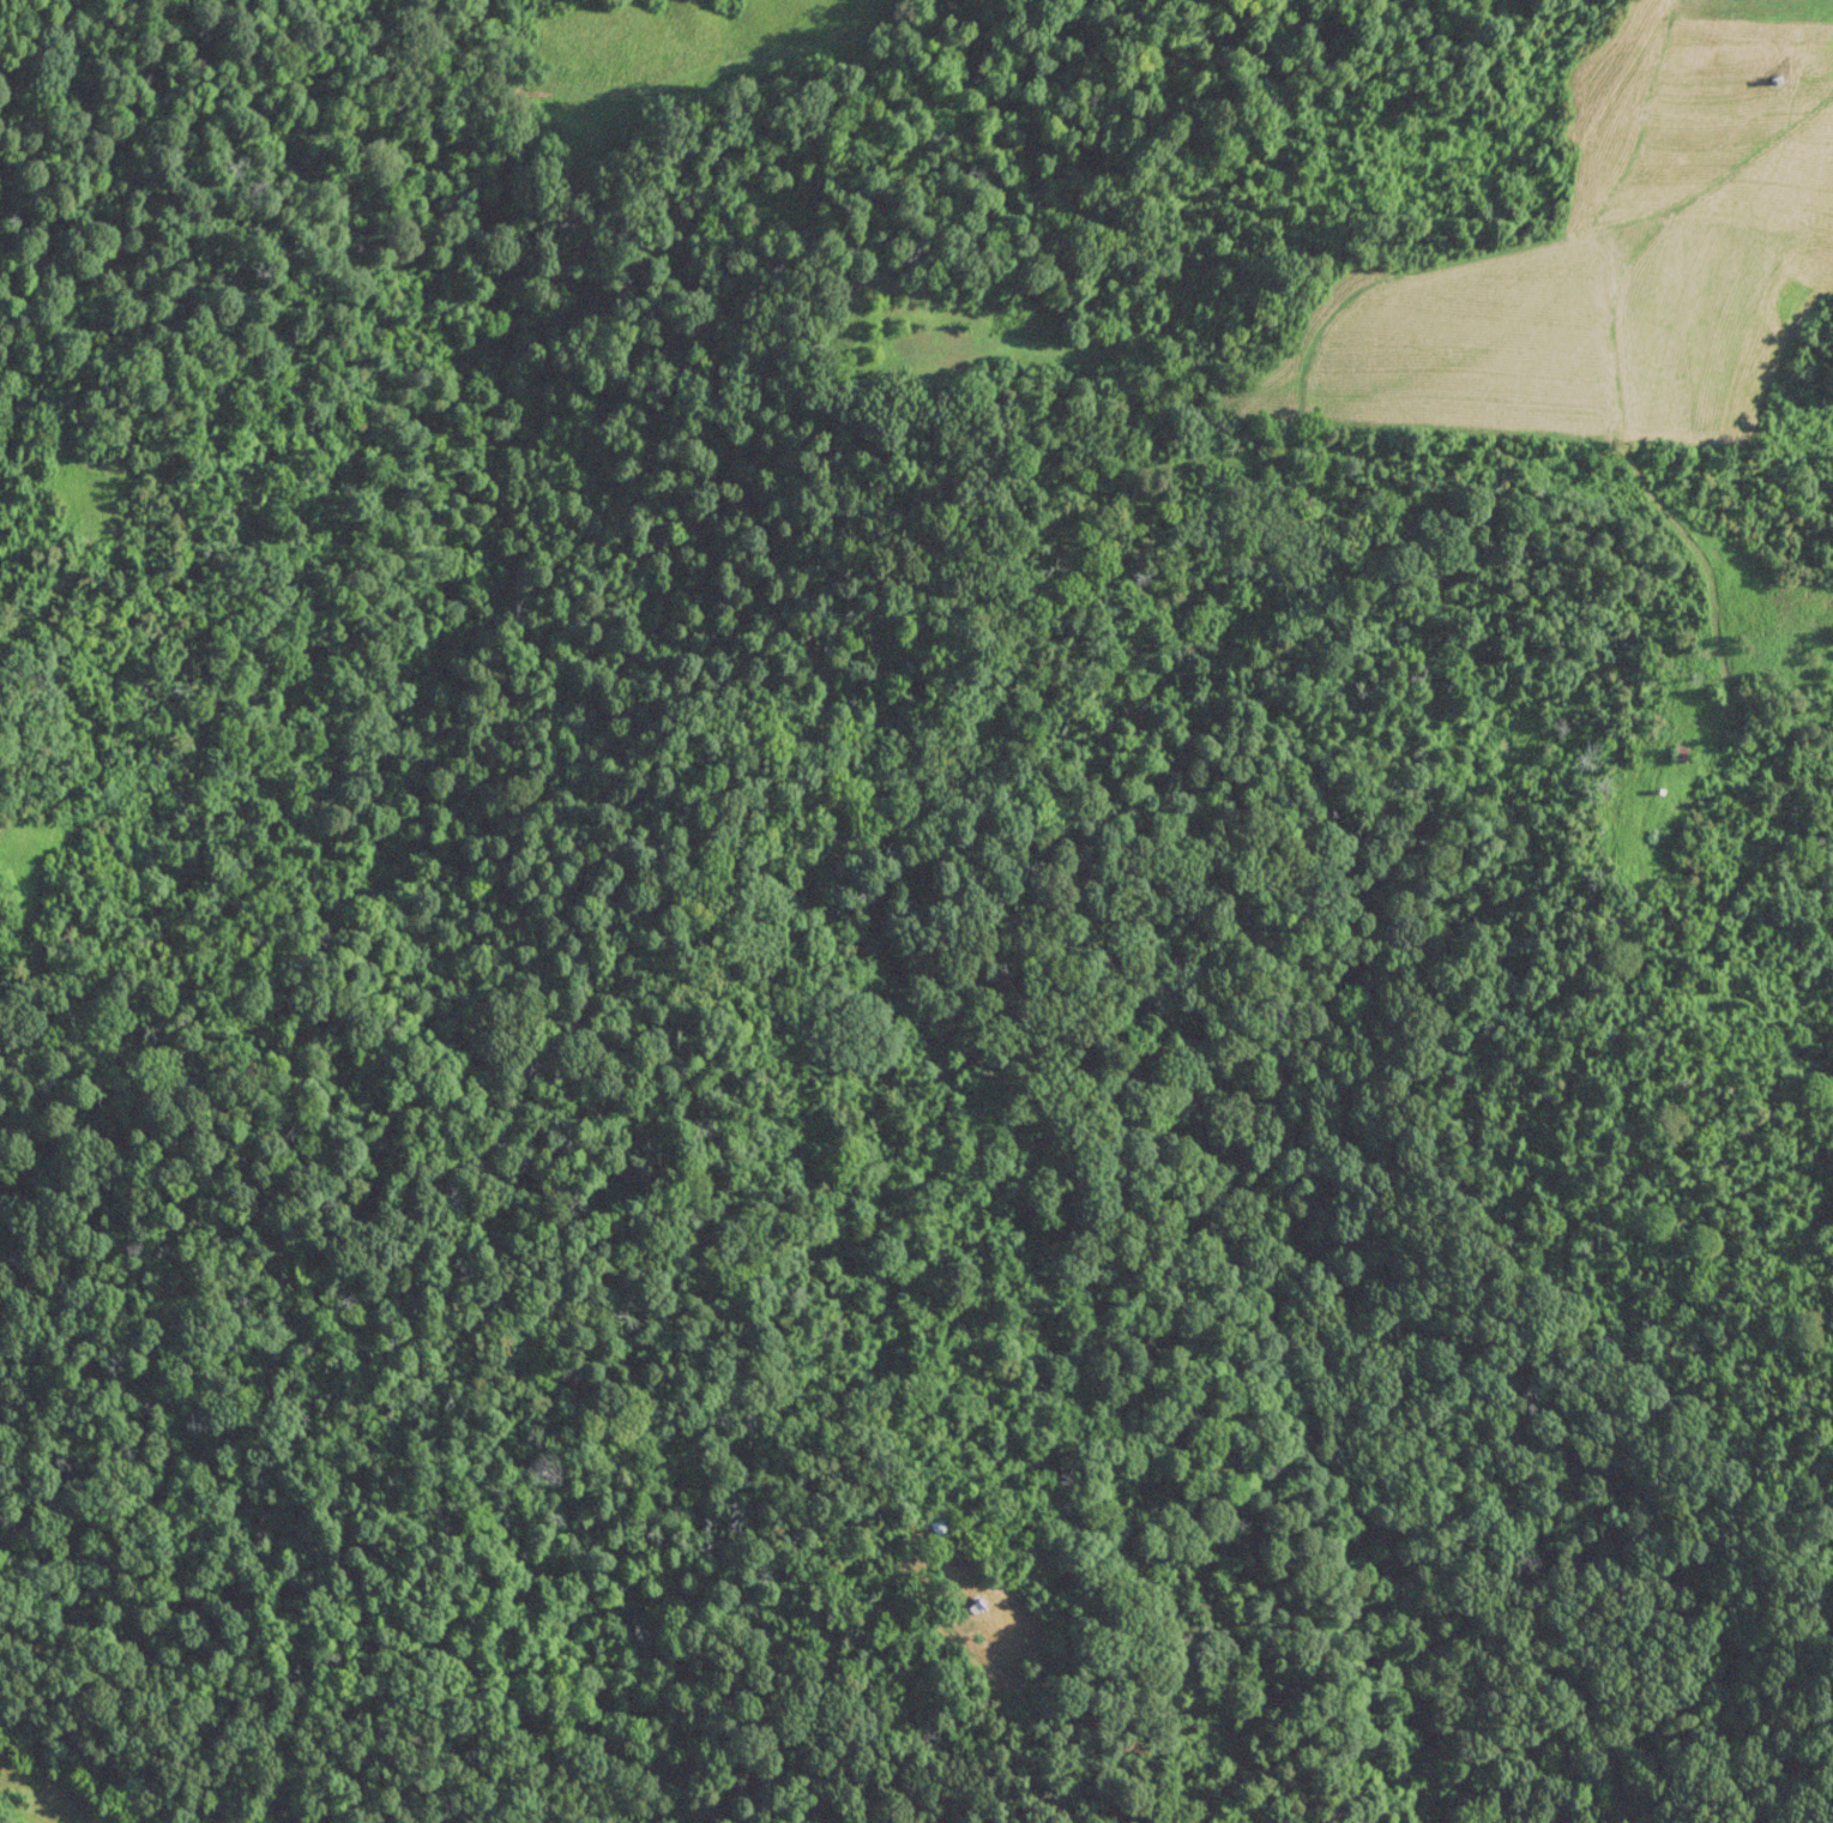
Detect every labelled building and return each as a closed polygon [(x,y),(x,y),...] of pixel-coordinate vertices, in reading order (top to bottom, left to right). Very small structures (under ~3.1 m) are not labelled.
[(1686,759),(1690,748),(1674,743),(1671,754),(1686,759)]
